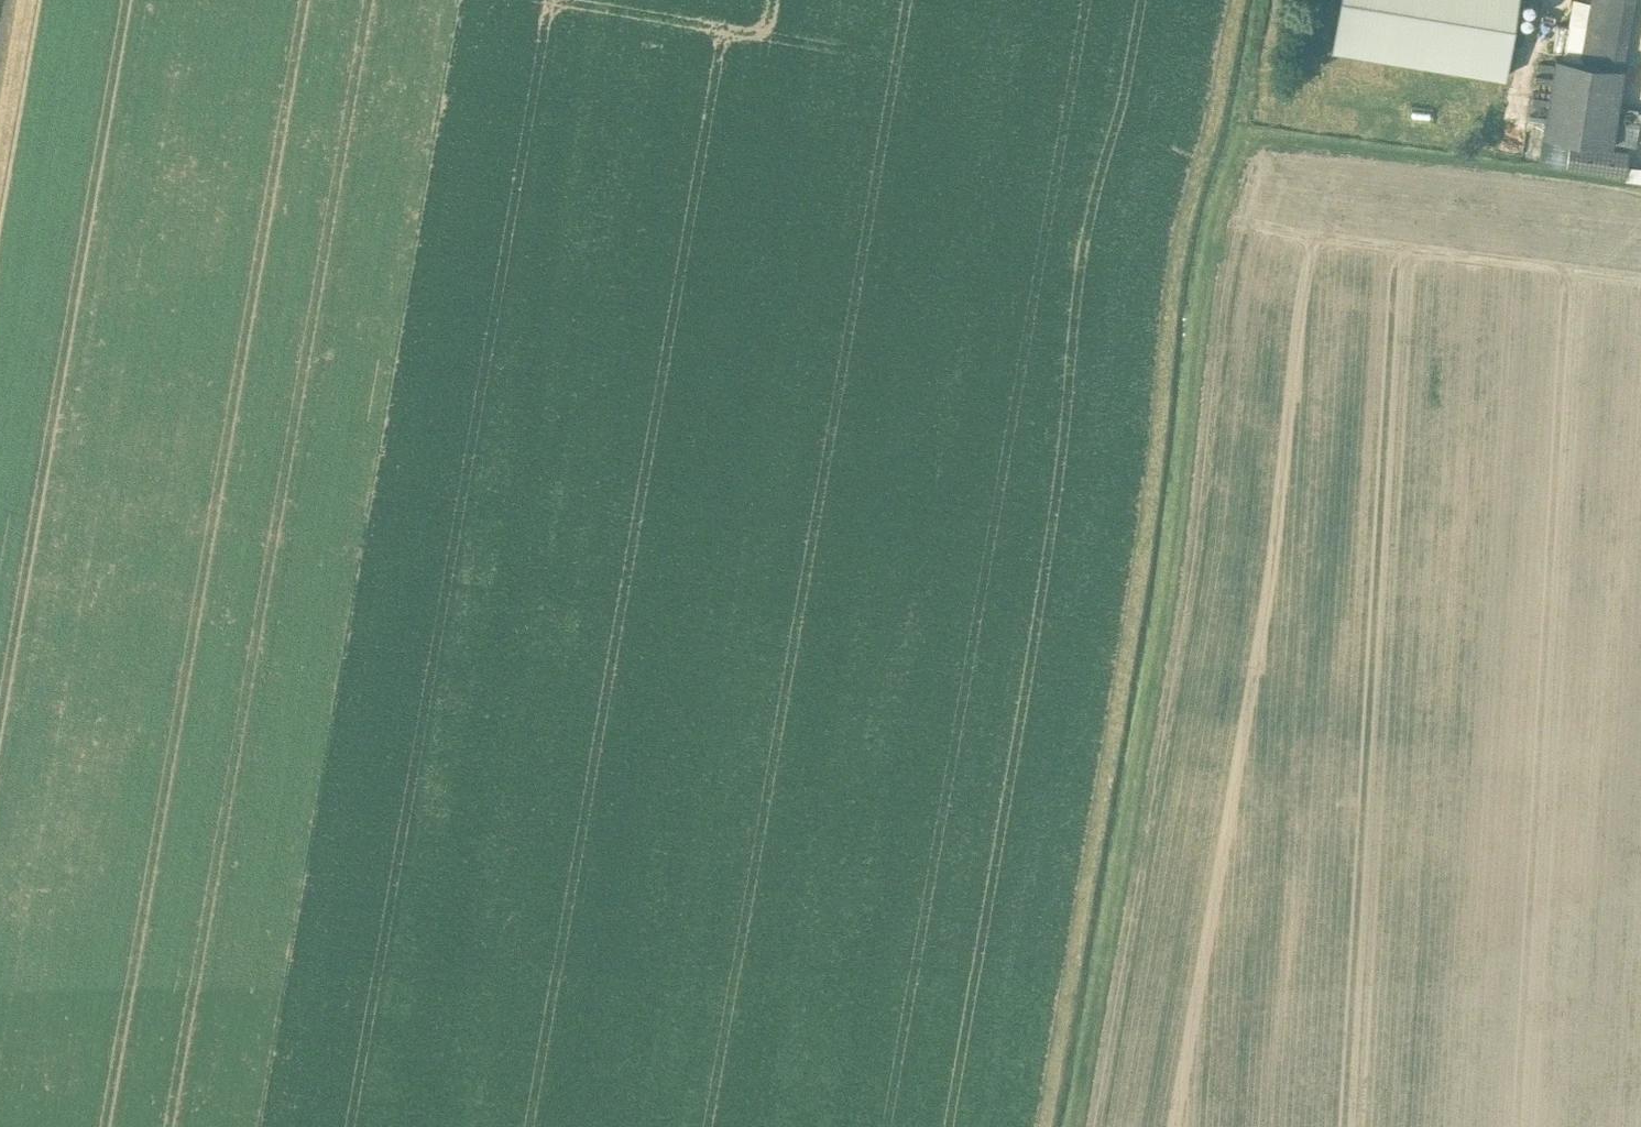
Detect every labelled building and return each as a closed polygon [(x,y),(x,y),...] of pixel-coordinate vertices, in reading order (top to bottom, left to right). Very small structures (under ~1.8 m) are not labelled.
[(1516,0),(1339,0),(1331,47),(1504,75),(1516,0)] [(1636,0),(1588,0),(1572,0),(1560,55),(1553,54),(1541,133),(1537,164),(1624,176),(1627,148),(1571,141),(1571,138),(1612,144),(1636,146),(1639,122),(1640,122),(1640,110),(1618,106),(1625,66),(1636,0)] [(1624,178),(1625,178),(1640,180),(1640,166),(1626,164),(1624,176),(1624,178)]
